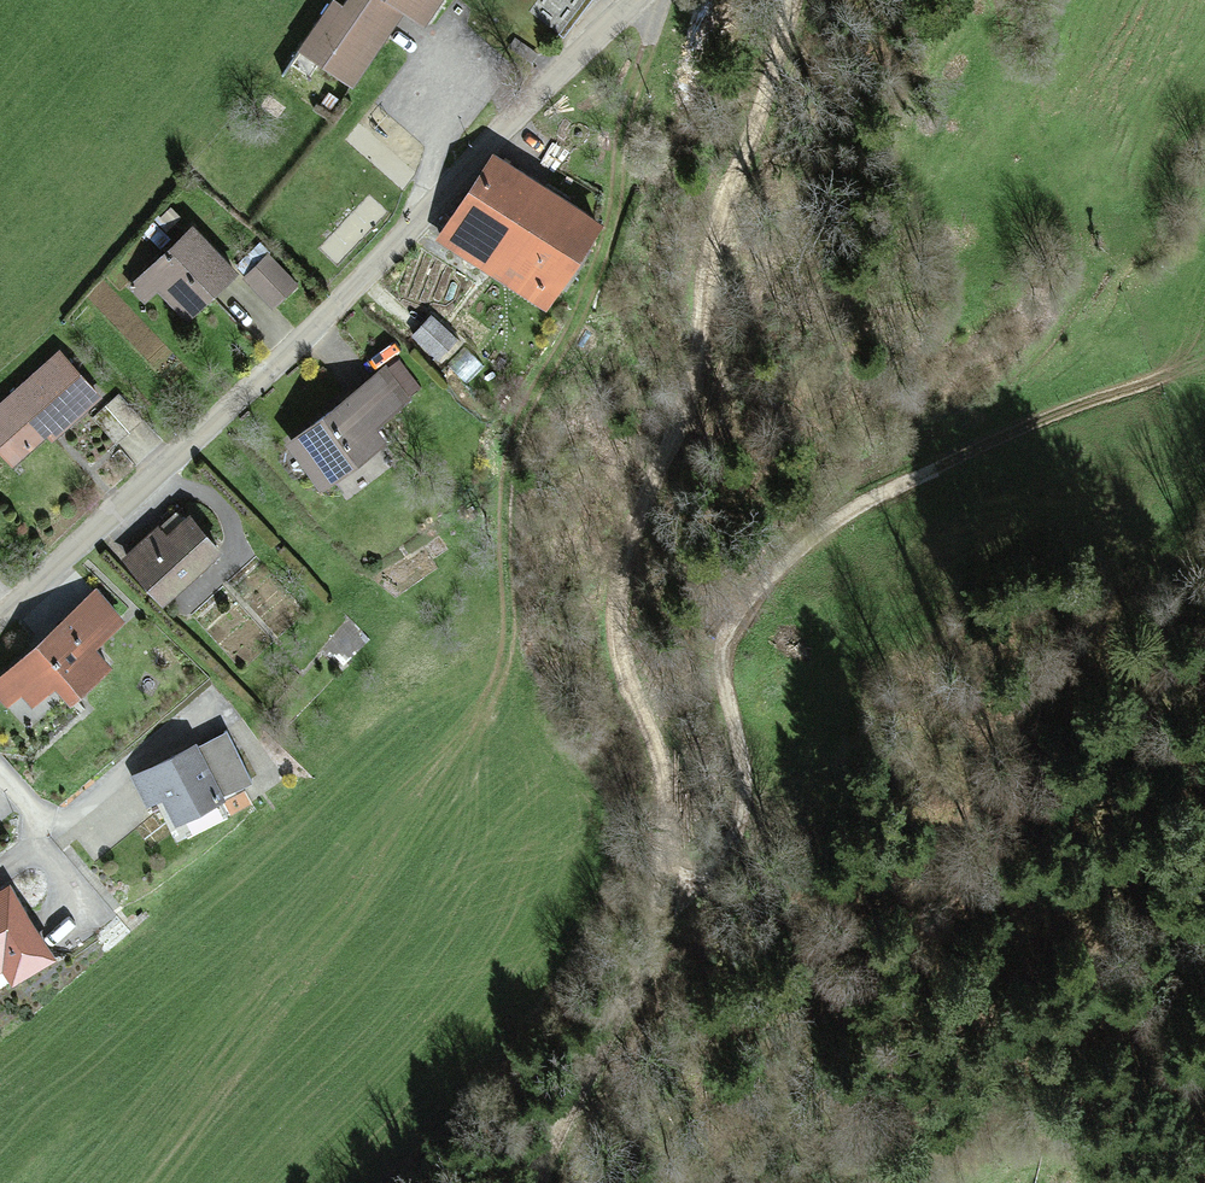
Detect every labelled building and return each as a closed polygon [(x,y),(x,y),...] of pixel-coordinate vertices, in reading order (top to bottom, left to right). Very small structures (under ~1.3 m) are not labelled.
[(343,6),(334,0),(331,0),(298,51),(353,87),(403,13),(428,30),(448,0),(347,0),(343,6)] [(530,10),(559,33),(586,0),(539,0),(530,10)] [(559,33),(563,37),(593,0),(586,0),(559,33)] [(588,210),(495,155),(442,244),(535,299),(588,210)] [(230,270),(189,226),(126,283),(146,304),(159,293),(179,316),(230,270)] [(54,352),(0,401),(0,456),(13,471),(96,397),(54,352)] [(409,387),(391,362),(276,444),(310,490),(392,431),(376,410),(409,387)] [(181,510),(125,561),(161,600),(217,549),(181,510)] [(88,583),(0,662),(0,698),(16,715),(50,684),(68,704),(107,669),(90,650),(123,620),(88,583)] [(203,732),(134,775),(169,831),(238,788),(203,732)] [(0,884),(0,980),(46,951),(3,882),(0,884)]
